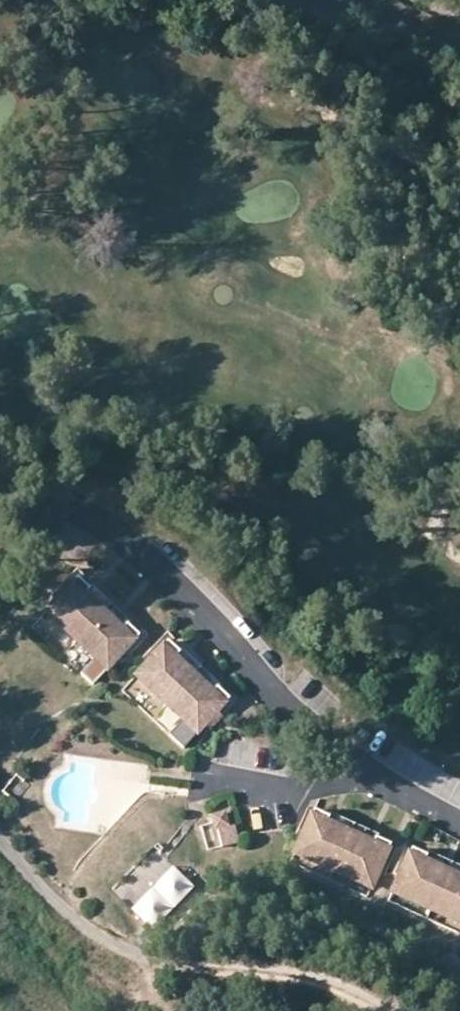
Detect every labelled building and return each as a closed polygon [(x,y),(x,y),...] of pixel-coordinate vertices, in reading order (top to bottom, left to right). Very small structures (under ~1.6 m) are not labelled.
[(76,641),(103,611),(84,594),(88,589),(78,580),(46,614),(76,641)] [(92,586),(88,589),(84,594),(103,611),(111,603),(92,586)] [(111,603),(103,611),(121,629),(126,624),(129,620),(111,603)] [(103,611),(76,641),(95,659),(108,670),(139,636),(126,624),(121,629),(103,611)] [(168,704),(195,674),(175,657),(179,653),(168,642),(137,676),(168,704)] [(182,649),(179,653),(175,657),(195,674),(201,667),(182,649)] [(108,670),(95,659),(81,674),(94,685),(108,670)] [(201,667),(195,674),(214,691),(218,686),(220,684),(201,667)] [(195,674),(168,704),(185,719),(171,734),(185,747),(209,721),(218,711),(230,697),(218,686),(214,691),(195,674)] [(209,721),(214,726),(223,716),(218,711),(209,721)] [(12,803),(27,785),(13,774),(0,791),(0,793),(12,803)] [(331,870),(348,833),(324,822),(327,815),(313,809),(293,852),(331,870)] [(329,811),(327,815),(324,822),(348,833),(353,823),(329,811)] [(215,827),(227,824),(225,812),(213,815),(215,827)] [(353,823),(348,833),(370,843),(373,836),(375,833),(353,823)] [(237,843),(233,826),(217,829),(221,847),(237,843)] [(348,833),(331,870),(369,887),(389,844),(373,836),(370,843),(348,833)] [(431,909),(448,871),(424,860),(427,854),(412,848),(392,893),(431,909)] [(157,851),(145,863),(157,875),(169,862),(157,851)] [(428,851),(427,854),(424,860),(448,871),(452,862),(428,851)] [(448,871),(459,876),(459,865),(452,862),(448,871)] [(132,910),(153,929),(193,887),(173,867),(132,910)] [(448,871),(431,909),(459,922),(459,876),(448,871)]
